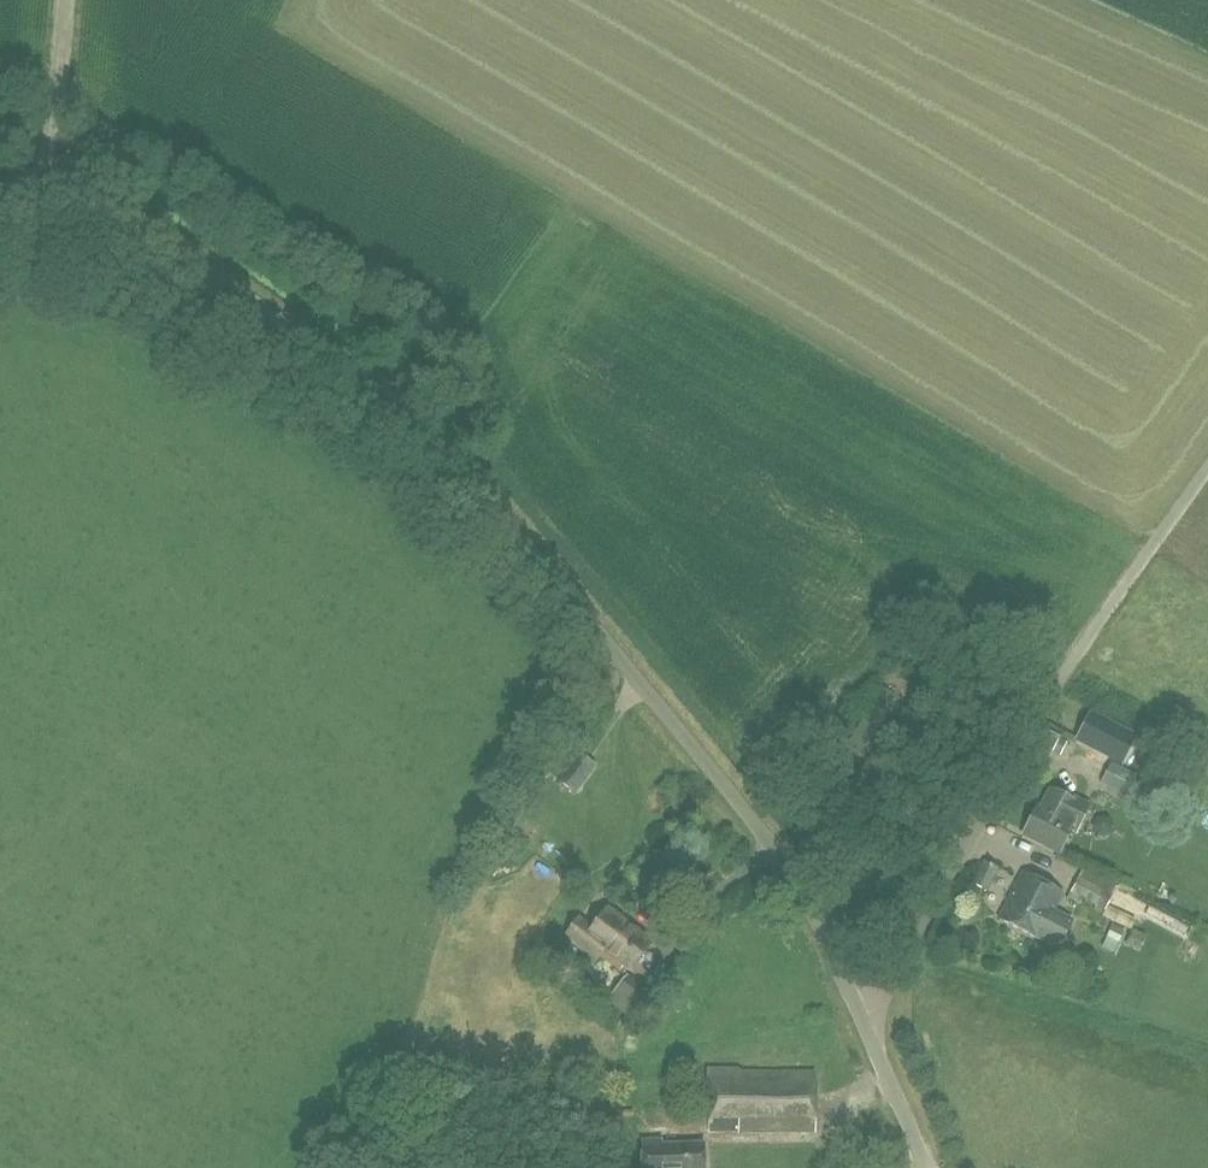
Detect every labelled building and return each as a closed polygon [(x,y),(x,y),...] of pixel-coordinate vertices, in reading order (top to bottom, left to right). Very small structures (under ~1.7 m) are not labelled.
[(1105,722),(1092,747),(1122,762),(1135,738),(1105,722)] [(576,792),(595,762),(577,749),(555,777),(576,792)] [(1127,795),(1138,774),(1110,760),(1100,780),(1127,795)] [(1067,819),(1076,801),(1049,787),(1040,805),(1036,803),(1022,832),(1059,851),(1074,823),(1067,819)] [(985,888),(996,866),(983,859),(972,881),(985,888)] [(1110,919),(1118,902),(1110,897),(1117,885),(1082,867),(1070,890),(1094,903),(1091,909),(1110,919)] [(1057,945),(1071,918),(1053,908),(1062,890),(1021,869),(997,916),(1038,937),(1039,936),(1057,945)] [(651,939),(606,905),(591,926),(577,916),(565,932),(596,955),(602,947),(629,968),(651,939)] [(634,1022),(657,995),(626,972),(605,999),(634,1022)] [(814,1129),(815,1069),(738,1068),(738,1065),(707,1065),(707,1131),(737,1131),(737,1129),(814,1129)] [(660,1138),(640,1139),(640,1167),(704,1167),(703,1141),(660,1143),(660,1138)]
